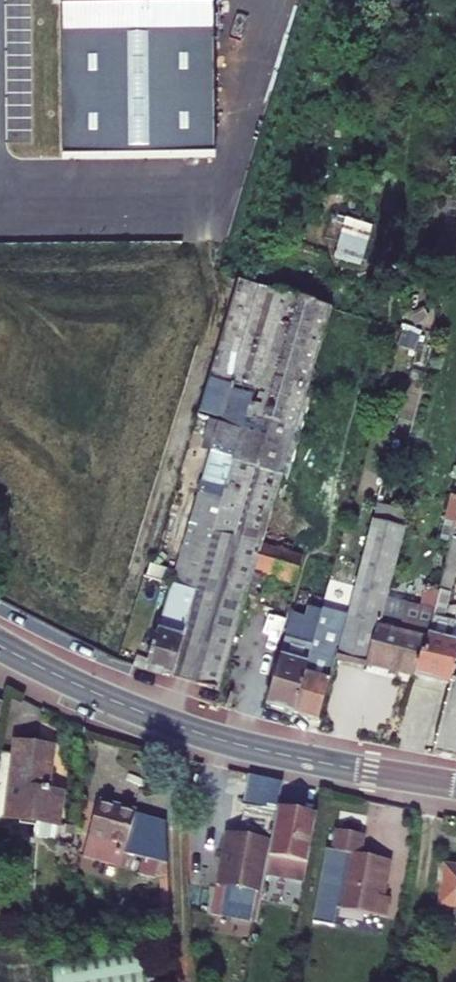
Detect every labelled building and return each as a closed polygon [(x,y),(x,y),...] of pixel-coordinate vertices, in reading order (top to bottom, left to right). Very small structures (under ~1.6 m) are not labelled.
[(68,161),(222,159),(219,0),(66,0),(68,161)] [(342,264),(367,271),(378,232),(352,225),(342,264)] [(211,454),(190,527),(214,533),(198,593),(172,587),(148,671),(221,691),(241,621),(255,572),(267,530),(330,309),(234,278),(195,416),(210,421),(220,424),(211,454)] [(201,451),(211,454),(220,424),(210,421),(201,451)] [(361,487),(376,490),(379,480),(364,476),(361,487)] [(373,520),(395,525),(398,509),(377,504),(373,520)] [(451,517),(447,516),(429,589),(439,592),(444,573),(453,538),(455,528),(455,519),(451,517)] [(373,520),(348,616),(337,658),(367,665),(415,676),(420,654),(423,655),(439,592),(429,589),(428,588),(423,607),(389,598),(406,527),(395,525),(373,520)] [(294,545),(285,543),(287,536),(267,530),(255,572),(267,576),(296,584),(304,557),(292,553),(294,545)] [(455,575),(455,573),(455,539),(453,538),(444,573),(455,575)] [(255,572),(241,621),(253,625),(267,576),(255,572)] [(415,676),(450,685),(433,754),(455,758),(455,621),(445,618),(455,575),(444,573),(439,592),(423,655),(420,654),(415,676)] [(309,608),(307,618),(294,614),(268,705),(297,713),(323,612),(309,608)] [(348,616),(324,609),(323,612),(297,713),(321,720),(336,662),(337,658),(348,616)] [(336,662),(366,669),(367,665),(337,658),(336,662)] [(61,831),(66,793),(51,790),(57,747),(16,741),(6,821),(37,827),(36,832),(40,838),(50,840),(57,835),(57,830),(61,831)] [(246,807),(278,813),(279,808),(284,783),(251,776),(245,806),(246,807)] [(160,864),(162,909),(146,912),(146,922),(171,917),(168,824),(99,805),(85,857),(118,866),(123,849),(127,850),(126,856),(160,864)] [(246,807),(243,826),(274,832),(278,813),(246,807)] [(318,816),(279,808),(278,813),(274,832),(272,843),(270,853),(263,888),(303,896),(318,816)] [(385,918),(389,898),(384,897),(391,861),(362,856),(365,837),(337,832),(333,851),(348,854),(338,909),(385,918)] [(209,928),(254,937),(263,888),(270,853),(226,845),(209,928)] [(126,856),(127,850),(123,849),(118,866),(122,868),(126,856)] [(446,867),(442,906),(455,907),(455,868),(446,867)] [(149,942),(50,960),(54,981),(155,981),(149,942)]
